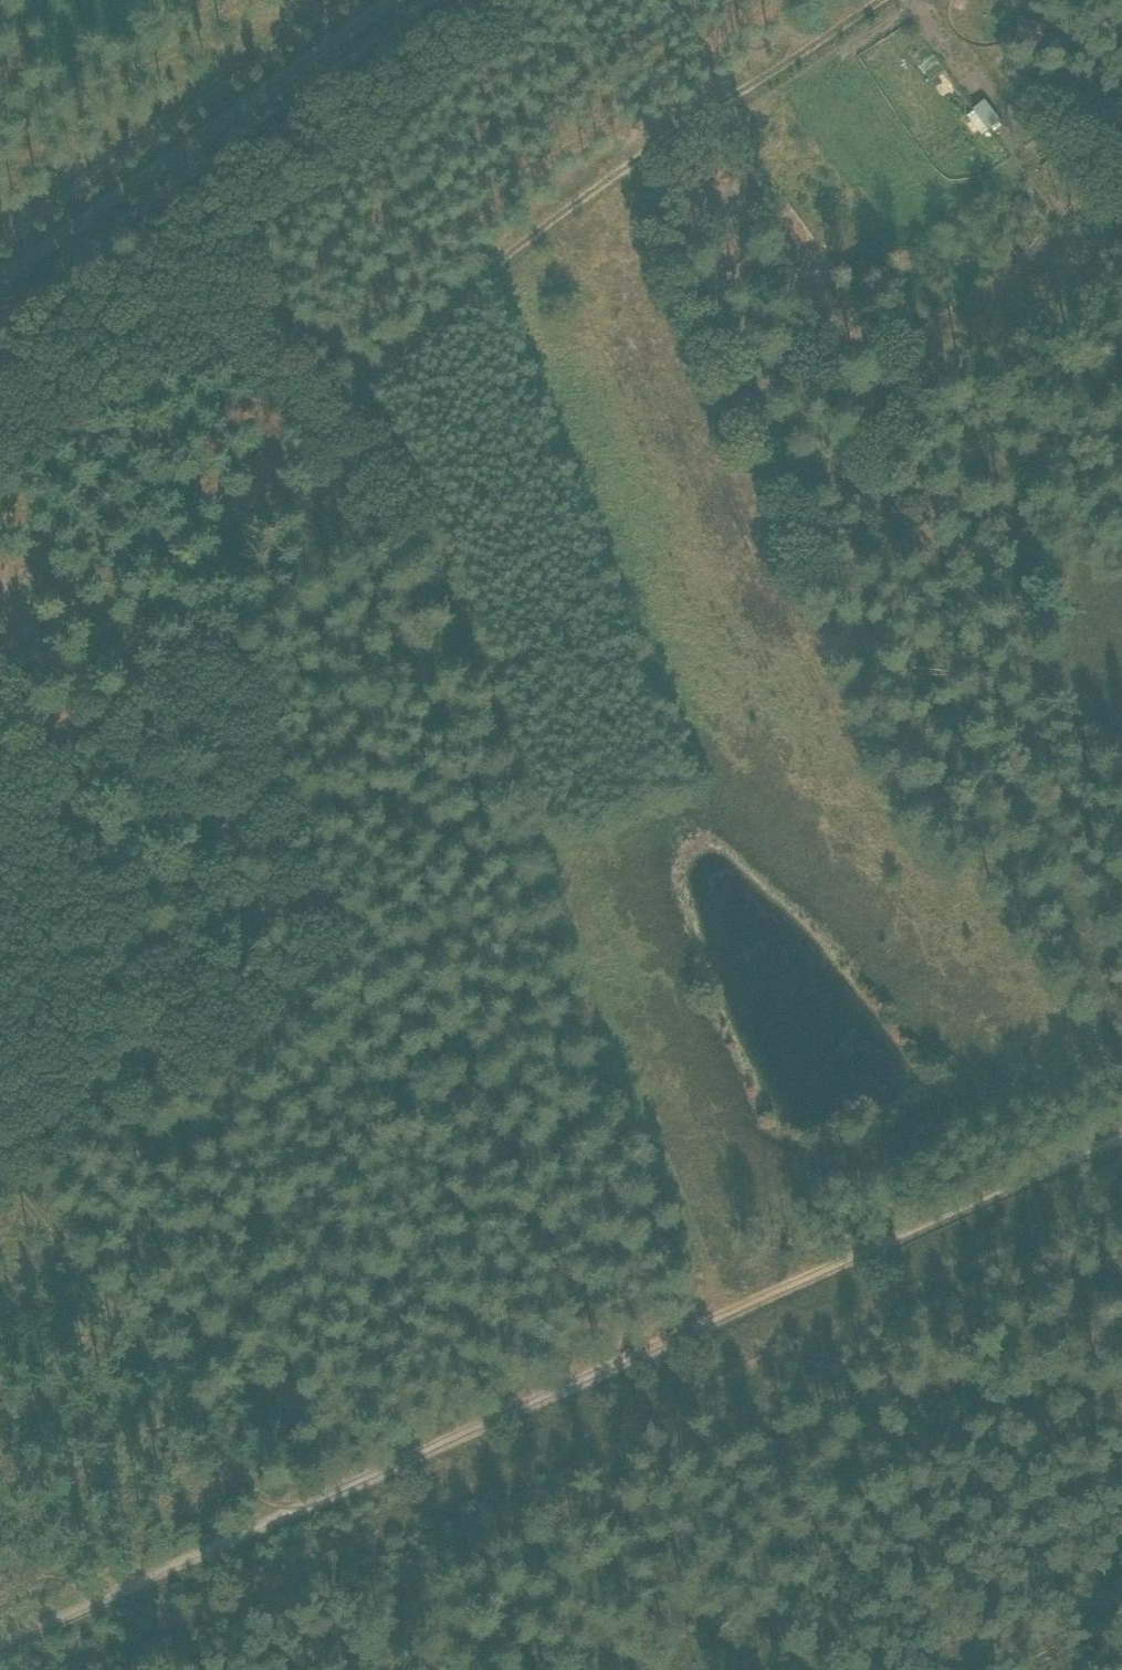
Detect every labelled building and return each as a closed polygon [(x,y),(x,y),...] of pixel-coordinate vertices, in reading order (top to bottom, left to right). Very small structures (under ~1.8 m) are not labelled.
[(983,97),(970,107),(987,129),(1000,119),(983,97)]
